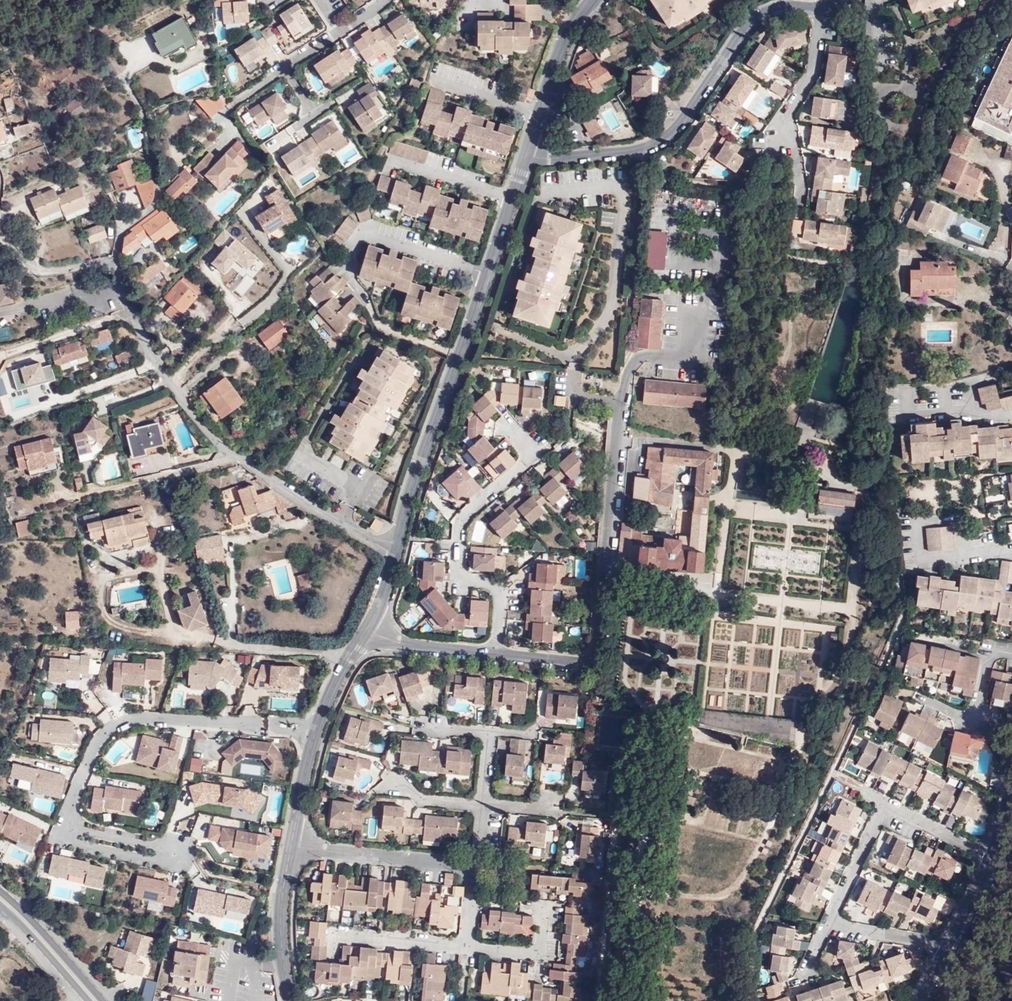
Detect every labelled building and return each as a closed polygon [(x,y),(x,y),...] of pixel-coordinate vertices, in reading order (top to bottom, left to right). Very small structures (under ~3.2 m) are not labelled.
[(234,0),(222,0),(224,23),(250,20),(249,1),(239,2),(234,2),(234,0)] [(398,9),(404,7),(401,0),(394,0),(398,9)] [(414,8),(421,5),(420,3),(429,2),(430,7),(430,8),(446,6),(445,0),(409,0),(414,8)] [(516,14),(543,14),(543,6),(527,6),(527,0),(510,0),(510,6),(515,7),(516,14)] [(664,22),(671,17),(675,22),(682,17),(685,21),(707,6),(704,3),(703,0),(650,0),(664,22)] [(918,8),(920,12),(951,0),(939,0),(918,8)] [(910,12),(918,8),(916,2),(907,6),(910,12)] [(290,31),(292,33),(300,27),(302,30),(311,23),(299,4),(281,16),(285,23),(278,27),(283,36),(290,31)] [(210,15),(207,9),(198,15),(202,21),(210,15)] [(405,14),(381,29),(393,47),(401,42),(400,40),(406,36),(415,30),(405,14)] [(543,17),(515,17),(515,23),(514,24),(514,35),(504,35),(504,24),(504,23),(493,22),(494,15),(478,14),(478,46),(480,46),(488,46),(488,44),(495,44),(495,50),(499,50),(513,50),(513,44),(519,44),(519,46),(528,46),(530,46),(530,22),(543,22),(543,17)] [(197,44),(183,17),(155,33),(159,40),(155,43),(163,57),(184,46),(187,50),(197,44)] [(667,27),(675,22),(671,17),(664,22),(667,27)] [(685,22),(685,21),(682,17),(675,22),(678,26),(685,22)] [(300,27),(292,33),(295,38),(314,27),(311,23),(302,30),(300,27)] [(514,35),(514,24),(504,24),(504,35),(514,35)] [(603,29),(595,24),(590,31),(598,37),(603,29)] [(270,27),(262,32),(265,37),(270,45),(278,39),(270,27)] [(763,48),(774,55),(778,48),(787,47),(786,43),(791,43),(791,46),(804,43),(801,27),(773,33),(763,48)] [(393,47),(381,29),(374,33),(371,29),(362,35),(364,38),(355,44),(365,60),(375,54),(373,51),(381,47),(385,53),(388,57),(396,51),(393,47)] [(417,34),(415,30),(406,36),(409,39),(417,34)] [(364,38),(362,35),(353,41),(355,44),(364,38)] [(267,56),(274,51),(270,45),(265,37),(257,41),(255,37),(235,50),(243,62),(251,56),(253,59),(264,52),(267,56)] [(1009,133),(1011,128),(1011,37),(974,117),(1009,133)] [(760,75),(774,55),(763,48),(760,45),(748,63),(751,65),(749,68),(760,75)] [(829,46),(828,56),(844,58),(848,59),(849,49),(829,46)] [(368,64),(385,53),(381,47),(373,51),(375,54),(365,60),(368,64)] [(358,62),(349,49),(342,54),(340,50),(315,66),(326,82),(335,76),(343,71),(345,74),(352,70),(351,67),(358,62)] [(611,77),(593,49),(578,57),(580,60),(576,62),(577,65),(575,66),(578,73),(570,78),(578,92),(585,88),(590,97),(602,90),(599,85),(611,77)] [(255,63),(267,56),(264,52),(253,59),(255,63)] [(251,56),(243,62),(244,65),(253,59),(251,56)] [(844,58),(828,56),(824,85),(840,87),(842,74),(844,58)] [(118,74),(112,63),(106,67),(112,78),(118,74)] [(343,71),(335,76),(337,79),(345,74),(343,71)] [(632,96),(637,96),(650,96),(650,71),(642,71),(641,77),(632,77),(632,96)] [(842,74),(840,87),(848,88),(851,86),(852,77),(850,75),(842,74)] [(733,87),(726,99),(738,107),(739,108),(755,84),(741,75),(735,84),(737,85),(735,89),(733,87)] [(768,90),(781,99),(786,91),(773,82),(768,90)] [(373,99),(379,95),(371,83),(358,92),(361,97),(363,100),(358,104),(349,109),(362,129),(374,121),(383,115),(373,99)] [(497,134),(495,133),(491,144),(478,139),(482,129),(485,121),(471,116),(472,112),(457,108),(453,117),(441,113),(447,95),(431,90),(421,121),(435,127),(434,129),(434,131),(448,136),(449,132),(464,136),(463,140),(462,141),(470,144),(468,148),(484,153),(499,158),(501,154),(507,155),(516,130),(500,125),(497,134)] [(250,111),(257,123),(270,115),(272,118),(273,117),(277,125),(289,117),(285,110),(288,107),(278,93),(250,111)] [(69,114),(82,105),(76,97),(70,101),(69,99),(66,101),(67,104),(62,108),(61,107),(54,112),(61,122),(68,117),(69,116),(69,114)] [(220,97),(197,99),(212,117),(227,105),(220,97)] [(711,115),(733,130),(739,121),(731,116),(733,113),(741,118),(745,111),(739,108),(738,107),(726,99),(725,98),(721,104),(718,103),(711,115)] [(836,122),(839,102),(814,98),(813,106),(816,107),(815,110),(812,110),(811,118),(836,122)] [(15,109),(13,103),(5,105),(6,112),(15,109)] [(85,110),(82,105),(69,114),(69,116),(68,117),(70,120),(85,110)] [(741,118),(753,126),(758,120),(745,112),(741,118)] [(591,136),(602,130),(592,113),(581,119),(591,136)] [(731,116),(739,121),(741,118),(733,113),(731,116)] [(270,115),(257,123),(259,126),(272,118),(270,115)] [(35,117),(32,118),(28,119),(28,122),(13,128),(15,137),(38,130),(35,120),(35,117)] [(35,120),(38,130),(47,127),(42,117),(35,120)] [(960,122),(948,117),(944,124),(956,130),(960,122)] [(313,136),(306,141),(315,154),(317,157),(332,147),(346,139),(334,121),(312,134),(313,136)] [(377,125),(374,121),(362,129),(365,133),(377,125)] [(716,130),(704,122),(704,123),(705,124),(715,130),(716,130)] [(491,144),(495,133),(492,133),(494,125),(487,123),(485,130),(482,129),(478,139),(491,144)] [(715,130),(705,124),(704,123),(687,147),(701,156),(714,137),(712,136),(715,130)] [(851,152),(854,134),(812,128),(810,146),(851,152)] [(448,136),(434,131),(433,134),(447,139),(448,136)] [(449,132),(448,136),(463,140),(464,136),(449,132)] [(972,139),(958,133),(951,148),(966,154),(972,139)] [(733,171),(742,158),(735,153),(739,146),(730,140),(728,138),(715,158),(733,171)] [(346,139),(332,147),(336,152),(349,144),(346,139)] [(315,154),(306,141),(282,156),(292,172),(309,161),(308,159),(315,154)] [(429,154),(393,142),(389,155),(425,167),(429,154)] [(166,144),(153,146),(156,157),(169,155),(166,144)] [(235,166),(249,153),(240,144),(224,160),(219,165),(215,162),(210,157),(196,171),(204,180),(207,178),(219,190),(232,178),(240,170),(235,166)] [(1006,145),(1003,159),(1011,161),(1011,148),(1006,145)] [(467,152),(482,158),(484,153),(468,148),(467,152)] [(257,161),(249,153),(235,166),(240,170),(232,178),(235,181),(257,161)] [(498,163),(499,158),(484,153),(482,158),(498,163)] [(313,167),(320,163),(317,157),(315,154),(308,159),(309,161),(292,172),(295,176),(311,166),(313,167)] [(219,165),(224,160),(221,156),(215,162),(219,165)] [(974,191),(979,180),(975,179),(979,170),(966,165),(967,162),(951,156),(943,176),(957,183),(955,189),(965,194),(968,188),(974,191)] [(154,188),(153,179),(141,183),(138,175),(132,159),(117,165),(119,169),(110,173),(117,191),(135,184),(145,207),(149,206),(153,198),(154,188)] [(849,176),(850,164),(812,159),(811,167),(817,168),(816,173),(814,188),(831,190),(833,174),(849,176)] [(97,163),(100,173),(106,170),(104,163),(102,164),(101,162),(97,163)] [(185,169),(179,175),(181,176),(174,183),(167,191),(175,198),(183,189),(188,184),(182,179),(189,172),(185,169)] [(141,183),(153,179),(151,171),(138,175),(141,183)] [(197,180),(189,172),(182,179),(188,184),(183,189),(186,192),(197,180)] [(181,176),(179,175),(178,174),(172,181),(174,183),(181,176)] [(475,208),(474,212),(471,220),(468,219),(469,215),(453,210),(453,214),(450,213),(452,205),(454,201),(441,196),(442,191),(427,187),(424,196),(410,191),(412,187),(382,176),(377,189),(392,195),(391,201),(405,206),(404,209),(404,210),(418,215),(419,212),(434,216),(432,220),(432,222),(448,227),(463,232),(481,238),(490,213),(475,208)] [(58,194),(55,189),(30,198),(38,218),(62,209),(64,215),(89,205),(80,186),(58,194)] [(282,215),(290,211),(278,189),(266,196),(272,207),(273,209),(270,211),(269,209),(256,217),(266,234),(286,222),(282,215)] [(830,193),(814,191),(812,199),(819,200),(818,204),(817,213),(834,216),(837,194),(830,193)] [(842,217),(845,195),(837,194),(834,216),(842,217)] [(925,225),(930,227),(940,232),(949,211),(927,200),(921,214),(918,220),(909,216),(905,226),(921,233),(925,225)] [(405,206),(391,201),(390,204),(404,209),(405,206)] [(471,220),(474,212),(467,209),(469,203),(461,201),(459,207),(452,205),(450,213),(453,214),(453,210),(469,215),(468,219),(471,220)] [(374,219),(370,207),(356,212),(361,224),(374,219)] [(124,235),(121,255),(123,256),(142,242),(141,240),(149,235),(155,242),(163,235),(167,233),(170,236),(178,230),(163,209),(156,215),(147,222),(145,218),(135,226),(134,228),(124,235)] [(154,211),(145,218),(147,222),(156,215),(154,211)] [(296,220),(290,211),(282,215),(286,222),(287,225),(296,220)] [(613,227),(615,213),(602,211),(600,225),(613,227)] [(918,220),(921,214),(913,211),(910,216),(909,216),(918,220)] [(419,212),(418,215),(432,220),(434,216),(419,212)] [(570,241),(576,224),(550,215),(547,224),(543,222),(540,231),(538,230),(535,239),(538,240),(535,248),(534,248),(532,255),(536,257),(530,274),(526,273),(523,281),(525,282),(522,291),(518,290),(515,298),(518,299),(512,316),(542,325),(548,308),(553,310),(554,311),(557,303),(557,302),(561,294),(558,293),(561,285),(555,283),(558,274),(561,266),(567,268),(570,260),(573,252),(575,252),(578,243),(576,242),(570,241)] [(791,233),(801,234),(803,219),(792,218),(791,233)] [(346,243),(358,227),(348,219),(336,235),(346,243)] [(430,226),(447,232),(448,227),(432,222),(430,226)] [(844,246),(847,228),(808,222),(805,222),(802,240),(844,246)] [(107,236),(102,224),(85,230),(90,243),(107,236)] [(582,226),(576,224),(570,241),(576,242),(582,226)] [(925,235),(930,227),(925,225),(921,233),(925,235)] [(447,232),(461,237),(463,232),(448,227),(447,232)] [(479,243),(481,238),(463,232),(461,237),(479,243)] [(538,240),(535,239),(531,237),(529,246),(534,248),(535,248),(538,240)] [(107,253),(107,243),(99,243),(99,253),(107,253)] [(369,246),(360,272),(377,277),(392,282),(409,288),(411,283),(418,262),(404,258),(403,261),(400,269),(398,269),(398,266),(383,261),(382,264),(380,263),(382,255),(384,251),(369,246)] [(388,257),(382,255),(380,263),(382,264),(383,261),(398,266),(398,269),(400,269),(403,261),(396,259),(398,253),(390,250),(388,257)] [(160,261),(155,266),(159,271),(165,267),(160,261)] [(954,266),(946,266),(946,268),(938,268),(938,262),(920,262),(920,271),(910,271),(910,295),(920,295),(921,288),(946,288),(947,277),(954,278),(954,266)] [(153,264),(133,279),(136,284),(137,283),(149,272),(155,266),(153,264)] [(149,272),(137,283),(136,284),(139,287),(159,271),(155,266),(149,272)] [(558,274),(564,276),(567,268),(561,266),(558,274)] [(318,311),(320,313),(339,334),(347,327),(345,325),(351,320),(347,316),(361,303),(355,298),(343,308),(333,298),(335,295),(331,290),(333,289),(337,294),(348,285),(343,279),(340,281),(329,269),(319,278),(318,276),(311,282),(315,288),(312,292),(314,294),(324,306),(321,308),(318,311)] [(377,277),(360,272),(359,277),(376,282),(377,277)] [(166,297),(172,303),(182,312),(203,288),(186,273),(166,297)] [(555,283),(561,285),(564,276),(558,274),(555,283)] [(377,277),(376,282),(390,287),(392,282),(377,277)] [(954,295),(954,278),(947,277),(946,288),(921,288),(920,295),(954,295)] [(525,282),(523,281),(517,279),(515,288),(518,290),(522,291),(525,282)] [(392,282),(390,287),(408,293),(409,288),(392,282)] [(409,288),(408,293),(402,309),(419,315),(434,320),(451,325),(460,300),(445,295),(444,299),(442,307),(439,306),(440,302),(425,297),(424,300),(421,300),(424,292),(425,288),(411,283),(409,288)] [(642,284),(641,292),(663,293),(663,286),(642,284)] [(10,286),(0,289),(0,299),(12,296),(10,286)] [(430,293),(424,292),(421,300),(424,300),(425,297),(440,302),(439,306),(442,307),(444,299),(438,297),(440,290),(432,288),(430,293)] [(311,296),(321,308),(324,306),(314,294),(311,296)] [(12,296),(0,299),(0,305),(14,301),(12,296)] [(641,297),(639,317),(661,318),(662,299),(641,297)] [(182,312),(172,303),(165,312),(175,320),(182,312)] [(548,308),(542,325),(547,327),(553,310),(548,308)] [(419,315),(402,309),(401,314),(418,319),(419,315)] [(339,334),(320,313),(318,315),(336,336),(339,334)] [(419,315),(418,319),(433,324),(434,320),(419,315)] [(637,348),(658,349),(661,318),(639,317),(637,348)] [(257,334),(261,339),(277,343),(289,334),(279,318),(257,334)] [(450,330),(451,325),(434,320),(433,324),(450,330)] [(112,340),(109,329),(97,332),(98,337),(90,340),(92,347),(112,340)] [(277,343),(261,339),(269,349),(277,343)] [(80,346),(78,341),(59,348),(61,353),(54,355),(57,365),(87,354),(84,345),(80,346)] [(372,436),(375,438),(379,431),(384,423),(377,419),(386,404),(392,407),(396,400),(394,398),(399,391),(401,392),(405,384),(410,377),(404,373),(408,365),(379,348),(374,356),(377,358),(368,373),(362,369),(358,377),(364,381),(359,388),(362,389),(353,404),(351,403),(341,418),(335,415),(330,423),(336,426),(332,433),(334,435),(330,442),(339,447),(353,456),(355,457),(359,450),(365,453),(370,446),(367,444),(372,436)] [(135,359),(131,350),(119,355),(123,364),(135,359)] [(15,388),(54,379),(50,360),(11,369),(15,388)] [(404,373),(410,377),(415,368),(408,365),(404,373)] [(212,386),(204,392),(212,402),(222,416),(242,400),(222,372),(210,382),(212,386)] [(707,387),(644,380),(642,403),(704,409),(707,387)] [(45,382),(36,384),(38,395),(48,393),(45,382)] [(490,392),(500,393),(501,384),(490,383),(490,392)] [(405,384),(401,392),(405,394),(409,386),(405,384)] [(489,392),(484,396),(494,408),(499,403),(517,404),(518,392),(518,385),(501,384),(500,393),(490,392),(489,392)] [(993,385),(976,389),(980,405),(984,404),(986,412),(1001,408),(1004,411),(1006,412),(1011,410),(1011,396),(997,400),(993,385)] [(523,393),(522,405),(521,414),(529,414),(530,408),(540,408),(542,389),(524,388),(523,393)] [(394,398),(396,400),(400,402),(405,394),(401,392),(399,391),(394,398)] [(104,399),(115,397),(114,392),(94,397),(98,414),(106,412),(104,399)] [(212,402),(204,392),(200,396),(207,405),(212,402)] [(494,408),(484,396),(471,408),(477,415),(470,421),(469,422),(468,427),(483,429),(483,423),(497,411),(494,408)] [(564,407),(565,398),(555,396),(554,405),(564,407)] [(396,400),(392,407),(396,410),(400,402),(396,400)] [(377,419),(384,423),(392,407),(386,404),(377,419)] [(464,414),(470,421),(477,415),(471,408),(464,414)] [(93,418),(90,422),(87,427),(83,426),(78,434),(74,435),(80,462),(95,458),(109,437),(103,433),(107,427),(93,418)] [(1011,456),(1011,429),(1009,429),(1008,426),(1000,427),(1000,430),(993,430),(993,427),(975,429),(975,426),(960,427),(960,420),(950,421),(950,425),(945,426),(946,433),(940,433),(940,422),(915,424),(915,431),(910,432),(908,432),(908,434),(899,435),(902,460),(910,459),(910,460),(928,459),(928,455),(942,455),(952,454),(952,450),(958,450),(958,451),(970,450),(970,452),(977,452),(978,454),(988,453),(988,451),(995,450),(995,453),(1002,452),(1002,456),(1011,456)] [(950,425),(950,421),(949,421),(940,422),(940,433),(946,433),(945,426),(950,425)] [(128,435),(130,443),(133,456),(146,453),(145,447),(163,443),(158,422),(134,428),(135,433),(128,435)] [(384,423),(379,431),(382,432),(387,425),(384,423)] [(483,429),(468,427),(468,436),(475,444),(468,450),(478,463),(485,457),(493,450),(483,437),(483,429)] [(800,436),(801,431),(801,430),(793,428),(791,434),(800,436)] [(123,445),(130,443),(128,435),(127,429),(120,431),(123,445)] [(378,440),(375,438),(372,436),(367,444),(370,446),(373,448),(378,440)] [(58,468),(50,437),(14,446),(19,468),(28,466),(30,475),(58,468)] [(369,455),(373,448),(370,446),(365,453),(369,455)] [(349,463),(353,456),(339,447),(335,454),(349,463)] [(697,466),(695,485),(710,486),(710,480),(713,453),(648,447),(647,469),(650,469),(649,478),(674,482),(676,464),(697,466)] [(493,450),(485,457),(501,476),(515,463),(504,450),(501,453),(496,448),(493,450)] [(361,461),(365,453),(359,450),(355,457),(361,461)] [(558,465),(567,475),(570,479),(586,466),(573,452),(568,456),(566,453),(562,457),(559,454),(553,459),(558,465)] [(1002,456),(1002,452),(995,453),(995,456),(995,460),(1011,459),(1011,456),(1002,456)] [(485,457),(478,463),(476,465),(492,484),(501,476),(485,457)] [(553,468),(562,478),(567,475),(558,465),(553,468)] [(467,472),(462,466),(443,483),(457,499),(464,493),(469,498),(481,488),(467,472)] [(558,482),(562,478),(553,468),(549,472),(558,482)] [(566,492),(558,482),(549,472),(543,477),(547,483),(539,490),(548,499),(552,504),(566,492)] [(674,482),(649,478),(635,477),(633,498),(672,506),(674,483),(674,482)] [(300,514),(272,489),(257,494),(254,484),(239,489),(243,504),(234,507),(230,514),(233,524),(245,520),(243,516),(276,505),(279,515),(284,514),(285,519),(300,514)] [(237,487),(237,485),(221,490),(222,495),(230,492),(228,490),(237,487)] [(616,578),(625,579),(627,564),(628,544),(639,545),(638,565),(702,572),(710,486),(695,485),(690,537),(679,536),(679,539),(641,536),(641,532),(632,532),(632,524),(622,523),(616,578)] [(536,493),(544,502),(548,499),(539,490),(536,493)] [(817,500),(817,504),(849,509),(850,506),(853,506),(854,495),(819,490),(817,500)] [(540,506),(544,502),(536,493),(532,496),(540,506)] [(544,511),(540,506),(532,496),(524,503),(519,498),(513,503),(522,514),(530,523),(544,511)] [(509,507),(518,518),(522,514),(513,503),(509,507)] [(514,521),(504,510),(500,506),(494,510),(497,513),(492,517),(494,520),(489,524),(503,538),(517,526),(514,521)] [(514,521),(518,518),(509,507),(504,510),(514,521)] [(127,536),(148,531),(142,510),(101,520),(99,513),(81,517),(83,525),(88,524),(92,542),(102,540),(104,546),(108,548),(112,549),(110,544),(128,539),(127,536)] [(378,533),(383,524),(375,519),(370,528),(378,533)] [(470,539),(481,542),(487,523),(476,519),(470,539)] [(32,534),(28,520),(16,523),(19,537),(32,534)] [(955,551),(953,529),(926,531),(928,554),(955,551)] [(151,542),(148,531),(127,536),(128,539),(110,544),(112,549),(112,551),(151,542)] [(224,555),(221,535),(196,540),(199,559),(224,555)] [(434,544),(427,544),(426,552),(433,552),(434,544)] [(628,544),(627,564),(638,565),(639,545),(628,544)] [(496,556),(497,549),(471,547),(471,554),(474,554),(473,569),(493,571),(494,556),(496,556)] [(494,556),(493,571),(502,572),(503,556),(496,556),(494,556)] [(449,582),(449,574),(443,573),(443,563),(424,562),(422,580),(435,581),(449,582)] [(1004,593),(1005,584),(1011,585),(1011,564),(1001,562),(998,583),(997,587),(992,587),(993,582),(975,579),(975,582),(968,581),(969,578),(958,577),(957,583),(949,582),(950,576),(942,574),(941,581),(938,580),(938,579),(927,577),(927,579),(914,577),(913,587),(917,588),(914,602),(924,604),(924,601),(931,602),(930,607),(938,609),(954,611),(955,607),(961,607),(961,605),(972,607),(989,609),(989,611),(996,612),(996,616),(995,619),(1007,621),(1011,622),(1011,595),(1004,593)] [(556,584),(557,565),(537,564),(537,573),(530,574),(529,581),(553,583),(554,583),(556,584)] [(556,584),(564,584),(565,566),(557,565),(556,584)] [(298,575),(300,586),(310,583),(308,573),(298,575)] [(422,580),(420,580),(420,589),(426,596),(419,602),(431,615),(446,601),(435,589),(435,581),(422,580)] [(532,596),(531,601),(552,603),(552,596),(553,583),(529,581),(528,590),(532,590),(532,596)] [(207,624),(196,591),(187,594),(191,605),(179,610),(184,626),(192,630),(207,624)] [(479,598),(471,598),(470,615),(469,626),(477,626),(477,621),(488,621),(489,602),(479,601),(479,598)] [(446,601),(431,615),(443,628),(449,622),(456,629),(464,630),(464,625),(465,615),(458,615),(446,601)] [(527,614),(526,622),(551,623),(552,603),(531,601),(531,608),(531,614),(527,614)] [(553,623),(559,624),(560,604),(552,603),(551,623),(553,623)] [(64,611),(66,629),(80,628),(78,610),(64,611)] [(845,623),(829,621),(828,630),(843,632),(845,623)] [(551,623),(526,622),(526,630),(533,630),(532,641),(552,642),(553,631),(553,623),(551,623)] [(852,632),(860,633),(863,625),(853,624),(852,632)] [(800,645),(799,629),(784,630),(784,646),(800,645)] [(553,631),(552,642),(561,643),(562,631),(553,631)] [(906,658),(902,674),(902,675),(911,677),(909,685),(915,688),(917,686),(920,687),(922,680),(950,685),(949,692),(970,696),(978,659),(964,655),(963,658),(960,670),(955,669),(957,656),(958,653),(929,647),(928,651),(926,664),(920,662),(923,650),(924,646),(909,642),(908,648),(906,658)] [(900,657),(906,658),(908,648),(901,648),(900,657)] [(777,692),(798,695),(804,653),(783,650),(777,692)] [(926,664),(928,651),(923,650),(920,662),(926,664)] [(47,679),(65,681),(65,677),(78,679),(79,672),(87,673),(89,655),(80,654),(79,660),(49,656),(47,679)] [(249,663),(251,656),(238,654),(237,661),(249,663)] [(960,670),(963,658),(957,656),(955,669),(960,670)] [(895,667),(902,674),(906,658),(900,657),(897,657),(895,667)] [(148,678),(160,679),(161,660),(144,659),(144,664),(112,663),(111,692),(120,692),(120,683),(143,685),(143,678),(143,671),(148,672),(148,678)] [(188,660),(187,683),(190,683),(204,684),(207,685),(212,688),(218,679),(216,678),(217,676),(219,677),(220,676),(226,680),(232,667),(227,664),(224,669),(214,662),(188,660)] [(280,684),(298,685),(299,666),(260,664),(253,686),(269,687),(269,684),(280,684)] [(232,667),(226,680),(229,682),(237,670),(232,667)] [(1011,675),(991,671),(989,681),(994,681),(991,698),(1010,702),(1011,691),(1011,685),(1009,684),(1011,675)] [(395,696),(404,693),(399,678),(397,673),(390,676),(389,673),(367,680),(373,697),(393,691),(395,696)] [(404,693),(407,702),(414,699),(413,697),(417,695),(424,693),(422,689),(434,685),(430,673),(416,673),(399,678),(404,693)] [(447,680),(446,691),(454,692),(454,698),(466,699),(466,694),(476,695),(475,700),(475,703),(483,704),(486,679),(457,676),(457,673),(447,673),(447,680)] [(494,680),(492,705),(502,706),(502,702),(513,703),(525,704),(527,683),(494,680)] [(558,716),(567,717),(575,717),(577,696),(548,693),(545,717),(557,718),(558,716)] [(887,703),(881,700),(873,718),(890,727),(902,703),(895,699),(893,703),(888,700),(887,703)] [(525,704),(513,703),(512,711),(524,713),(525,704)] [(794,738),(796,719),(705,708),(703,727),(794,738)] [(916,740),(928,716),(920,712),(917,719),(908,713),(899,731),(916,740)] [(935,720),(928,716),(916,740),(933,749),(942,731),(932,726),(935,720)] [(351,717),(346,734),(358,738),(366,740),(370,727),(382,731),(384,724),(372,720),(371,723),(351,717)] [(37,739),(70,742),(72,721),(39,718),(38,723),(31,722),(29,737),(37,738),(37,739)] [(997,737),(989,724),(977,732),(970,736),(954,732),(949,751),(966,755),(968,747),(979,749),(997,737)] [(159,758),(156,766),(172,771),(182,737),(172,734),(170,743),(168,748),(162,747),(164,743),(155,741),(156,738),(143,734),(140,745),(144,746),(142,754),(159,758)] [(358,738),(346,734),(345,739),(356,742),(358,738)] [(563,763),(564,756),(565,746),(571,747),(571,739),(560,738),(554,737),(553,744),(546,743),(544,761),(563,763)] [(526,740),(510,738),(510,747),(511,747),(517,748),(516,755),(510,754),(507,754),(504,774),(512,775),(522,776),(522,771),(526,740)] [(235,741),(222,751),(232,765),(244,756),(262,758),(272,771),(286,761),(272,742),(249,739),(245,742),(235,741)] [(440,755),(440,752),(432,752),(433,744),(402,741),(400,761),(419,762),(419,765),(419,767),(431,768),(431,765),(439,765),(440,755)] [(869,775),(878,779),(881,774),(891,754),(867,743),(859,760),(873,767),(871,771),(869,775)] [(140,745),(135,760),(156,766),(159,758),(142,754),(144,746),(140,745)] [(440,755),(439,765),(438,772),(438,773),(455,774),(455,769),(470,771),(472,750),(462,749),(462,748),(456,747),(456,751),(448,750),(447,753),(447,755),(440,755)] [(891,754),(881,774),(892,780),(895,774),(901,777),(908,763),(891,754)] [(189,770),(200,772),(203,759),(191,756),(189,770)] [(358,766),(363,767),(371,769),(373,762),(351,756),(350,760),(340,757),(336,774),(348,777),(355,779),(357,770),(358,766)] [(857,764),(871,771),(873,767),(859,760),(857,764)] [(31,789),(60,797),(66,775),(43,769),(42,773),(36,771),(37,768),(14,761),(10,775),(33,781),(31,789)] [(583,770),(584,761),(573,761),(572,775),(582,776),(581,788),(584,788),(601,789),(602,772),(583,770)] [(901,777),(898,783),(906,787),(908,784),(910,785),(909,788),(916,792),(924,776),(918,773),(920,769),(908,763),(901,777)] [(526,771),(522,771),(522,776),(512,775),(511,780),(525,781),(526,771)] [(942,784),(944,782),(926,772),(924,776),(916,792),(927,797),(929,792),(936,796),(942,784)] [(348,777),(336,774),(334,779),(347,782),(348,777)] [(191,792),(205,788),(206,783),(201,782),(189,785),(191,792)] [(207,799),(232,803),(232,799),(241,801),(250,807),(257,795),(248,789),(206,783),(205,788),(191,792),(194,802),(207,799)] [(93,786),(89,808),(101,810),(101,806),(126,810),(126,806),(137,808),(140,791),(104,784),(104,788),(93,786)] [(943,812),(949,815),(957,799),(951,796),(954,789),(942,784),(936,796),(934,801),(932,803),(941,808),(943,805),(946,807),(943,812)] [(708,788),(695,798),(693,803),(696,806),(713,794),(708,788)] [(985,803),(961,791),(957,799),(949,815),(959,819),(962,813),(976,820),(985,803)] [(693,803),(695,798),(681,792),(676,806),(690,810),(693,803)] [(934,801),(936,796),(929,792),(927,797),(934,801)] [(232,803),(240,805),(251,812),(260,797),(257,795),(250,807),(241,801),(232,799),(232,803)] [(362,826),(363,811),(353,810),(353,803),(333,800),(331,818),(344,820),(351,820),(354,825),(362,826)] [(826,823),(829,825),(849,834),(853,826),(851,825),(854,818),(856,819),(859,812),(840,803),(834,817),(829,815),(826,823)] [(412,833),(413,819),(406,819),(403,819),(403,813),(404,807),(384,806),(384,808),(384,816),(383,824),(404,825),(403,833),(412,834),(412,833)] [(1,832),(18,840),(19,838),(34,845),(42,829),(27,821),(25,825),(20,822),(22,819),(9,813),(8,815),(0,811),(0,834),(1,832)] [(423,821),(413,819),(412,833),(424,834),(424,837),(441,838),(441,835),(457,836),(458,818),(439,817),(439,819),(436,819),(436,816),(426,815),(426,817),(425,821),(423,821)] [(531,840),(545,841),(547,824),(526,822),(526,824),(526,829),(525,839),(531,840)] [(395,833),(403,833),(404,825),(383,824),(382,829),(395,830),(395,833)] [(829,825),(820,843),(840,852),(843,846),(840,844),(842,840),(845,842),(849,834),(829,825)] [(517,841),(517,838),(518,829),(518,827),(510,826),(509,828),(508,841),(517,841)] [(583,826),(582,833),(580,847),(580,856),(595,858),(598,827),(583,826)] [(224,849),(231,850),(231,854),(252,858),(253,854),(256,855),(266,856),(269,836),(221,827),(218,841),(224,849)] [(517,838),(525,839),(526,829),(523,829),(518,829),(517,838)] [(904,869),(906,865),(912,851),(904,847),(905,843),(890,835),(886,843),(893,847),(897,849),(895,854),(891,852),(887,861),(904,869)] [(820,843),(811,861),(812,861),(831,870),(834,864),(831,862),(833,858),(836,860),(840,852),(820,843)] [(540,855),(540,847),(532,846),(532,854),(540,855)] [(906,865),(924,873),(924,872),(934,852),(926,847),(923,854),(913,849),(912,851),(906,865)] [(942,854),(935,850),(934,852),(924,872),(931,876),(933,873),(947,879),(955,862),(948,859),(947,862),(943,860),(940,858),(942,854)] [(47,874),(101,887),(107,866),(53,852),(47,874)] [(803,879),(823,889),(826,883),(823,881),(826,876),(828,878),(832,871),(831,870),(812,861),(803,879)] [(330,902),(331,883),(333,875),(324,874),(323,883),(323,885),(320,885),(319,883),(315,882),(313,883),(312,891),(315,892),(314,900),(330,902)] [(132,895),(163,902),(163,903),(173,905),(176,888),(167,886),(168,882),(157,879),(156,882),(153,881),(154,879),(136,875),(132,895)] [(550,889),(551,876),(531,875),(530,886),(537,887),(537,891),(541,891),(541,889),(550,889)] [(346,890),(347,877),(340,876),(339,884),(331,883),(330,902),(337,903),(338,900),(345,901),(346,890)] [(570,878),(551,876),(550,889),(556,890),(568,891),(570,878)] [(358,891),(358,887),(354,887),(355,878),(347,877),(346,890),(358,891)] [(582,879),(570,878),(568,891),(573,891),(572,896),(572,899),(580,900),(586,901),(587,891),(589,892),(590,884),(582,883),(582,879)] [(819,896),(823,889),(803,879),(801,878),(792,896),(798,898),(795,904),(804,909),(807,903),(811,905),(816,894),(819,896)] [(368,904),(370,880),(364,879),(363,888),(362,892),(358,891),(356,906),(368,907),(368,904)] [(384,897),(385,883),(379,883),(379,880),(370,880),(368,904),(376,905),(377,908),(383,908),(384,897)] [(876,912),(878,909),(883,896),(886,889),(866,881),(859,897),(869,903),(867,907),(876,912)] [(402,908),(405,882),(397,882),(396,884),(391,884),(389,897),(388,909),(393,909),(396,909),(397,907),(402,908)] [(415,909),(416,899),(411,898),(412,883),(405,882),(402,908),(415,909)] [(431,910),(432,900),(428,900),(429,884),(422,884),(420,896),(417,896),(416,899),(415,909),(415,911),(424,912),(425,909),(431,910)] [(457,895),(462,896),(463,887),(453,886),(452,895),(457,895)] [(192,911),(222,917),(224,908),(247,913),(250,900),(226,895),(225,899),(219,897),(220,894),(197,889),(192,911)] [(356,906),(358,891),(346,890),(345,901),(344,906),(356,906)] [(898,911),(904,914),(911,899),(893,891),(890,899),(884,912),(895,917),(898,911)] [(911,899),(904,914),(912,918),(913,915),(925,920),(927,917),(934,920),(938,910),(932,906),(935,900),(915,891),(911,899)] [(878,909),(884,912),(890,899),(883,896),(878,909)] [(856,903),(867,907),(869,903),(859,897),(856,903)] [(571,907),(579,908),(580,900),(572,899),(571,907)] [(430,916),(429,923),(438,923),(445,924),(446,921),(452,922),(453,914),(456,914),(456,906),(444,905),(443,908),(439,908),(439,904),(439,900),(432,900),(431,910),(430,916)] [(565,914),(578,916),(579,908),(571,907),(566,907),(565,914)] [(500,926),(502,911),(490,910),(489,916),(482,915),(481,928),(488,929),(488,925),(500,926)] [(532,925),(532,916),(519,915),(519,916),(515,916),(515,914),(515,913),(502,911),(500,926),(500,930),(514,932),(521,933),(522,924),(527,925),(532,925)] [(586,925),(587,916),(578,916),(565,914),(565,922),(567,922),(565,934),(581,936),(582,925),(586,925)] [(327,923),(312,922),(311,938),(317,938),(326,939),(327,923)] [(773,935),(771,946),(775,947),(785,948),(798,950),(800,941),(793,941),(794,929),(777,926),(776,935),(773,935)] [(143,943),(145,936),(130,931),(126,943),(123,950),(110,946),(107,956),(113,958),(111,964),(123,968),(122,971),(141,977),(145,965),(135,962),(138,956),(149,952),(150,950),(151,946),(143,943)] [(584,952),(585,936),(581,936),(565,934),(563,934),(562,943),(567,943),(566,956),(575,957),(575,955),(575,952),(584,952)] [(154,939),(145,936),(143,943),(151,946),(154,939)] [(326,939),(317,938),(316,947),(325,947),(326,939)] [(206,955),(207,946),(178,941),(176,950),(175,951),(173,962),(175,963),(173,973),(190,976),(195,977),(194,986),(204,988),(209,955),(206,955)] [(856,952),(857,945),(838,942),(836,958),(842,959),(846,969),(859,965),(856,958),(852,959),(853,952),(856,952)] [(351,947),(344,946),(343,959),(350,960),(350,956),(351,947)] [(775,947),(771,946),(767,971),(770,971),(772,955),(774,956),(775,947)] [(314,947),(313,954),(326,955),(327,948),(325,947),(316,947),(314,947)] [(352,965),(351,975),(366,976),(369,948),(361,947),(360,957),(360,961),(356,960),(356,957),(350,956),(350,960),(349,965),(352,965)] [(771,978),(774,986),(781,983),(788,981),(785,974),(786,970),(787,966),(790,967),(791,958),(784,957),(785,948),(775,947),(774,956),(772,955),(770,971),(775,972),(777,976),(771,978)] [(366,976),(376,977),(380,977),(381,966),(383,953),(377,953),(378,949),(369,948),(366,976)] [(389,954),(387,967),(386,978),(391,979),(393,977),(400,977),(403,951),(394,950),(393,954),(389,954)] [(403,951),(400,977),(400,981),(412,982),(413,975),(413,966),(409,966),(410,952),(403,951)] [(326,955),(313,954),(313,961),(315,961),(318,962),(317,970),(316,980),(329,981),(328,984),(338,985),(338,983),(339,978),(340,964),(333,963),(333,966),(328,966),(329,963),(326,962),(326,955)] [(422,976),(425,976),(440,977),(441,965),(435,965),(436,955),(427,954),(426,964),(424,963),(422,976)] [(885,984),(893,982),(892,979),(908,974),(908,972),(913,970),(910,962),(904,963),(901,955),(894,958),(894,960),(891,962),(890,959),(878,963),(881,970),(884,981),(885,984)] [(568,965),(574,966),(575,957),(566,956),(566,959),(568,959),(568,965)] [(489,990),(498,991),(499,972),(500,963),(491,963),(490,972),(485,972),(482,973),(481,988),(489,988),(489,990)] [(520,988),(526,989),(527,983),(528,973),(522,973),(522,975),(518,975),(519,973),(519,963),(511,963),(511,964),(510,973),(509,991),(518,991),(520,988)] [(575,972),(576,966),(574,966),(568,965),(565,965),(553,963),(552,969),(550,969),(550,970),(549,978),(561,979),(575,981),(576,972),(575,972)] [(349,965),(340,964),(339,978),(351,979),(351,975),(352,965),(349,965)] [(510,973),(511,964),(503,964),(503,972),(510,973)] [(860,982),(861,985),(863,991),(871,989),(870,986),(884,981),(881,970),(873,973),(872,971),(870,970),(865,972),(862,973),(859,965),(846,969),(851,985),(860,982)] [(165,968),(157,973),(162,981),(170,976),(165,968)] [(499,972),(498,991),(509,991),(510,973),(503,972),(499,972)] [(190,976),(173,973),(171,984),(188,987),(190,976)] [(425,976),(423,990),(439,991),(440,977),(425,976)] [(140,1000),(151,1000),(156,981),(146,978),(140,1000)] [(575,981),(561,979),(560,994),(557,994),(557,1000),(576,1000),(577,995),(578,987),(575,987),(575,981)] [(822,1000),(845,1000),(847,1000),(845,995),(843,990),(841,981),(818,989),(822,1000)] [(539,1000),(549,1000),(550,994),(550,989),(543,988),(543,985),(527,983),(526,989),(526,995),(526,997),(531,997),(531,1000),(539,1000)] [(774,986),(767,988),(768,995),(774,993),(776,1000),(781,999),(779,993),(784,991),(781,983),(774,986)] [(845,995),(854,993),(852,988),(852,987),(843,990),(845,995)] [(818,989),(796,997),(797,1000),(822,1000),(818,989)] [(439,991),(423,990),(422,1000),(438,1000),(439,991)]
